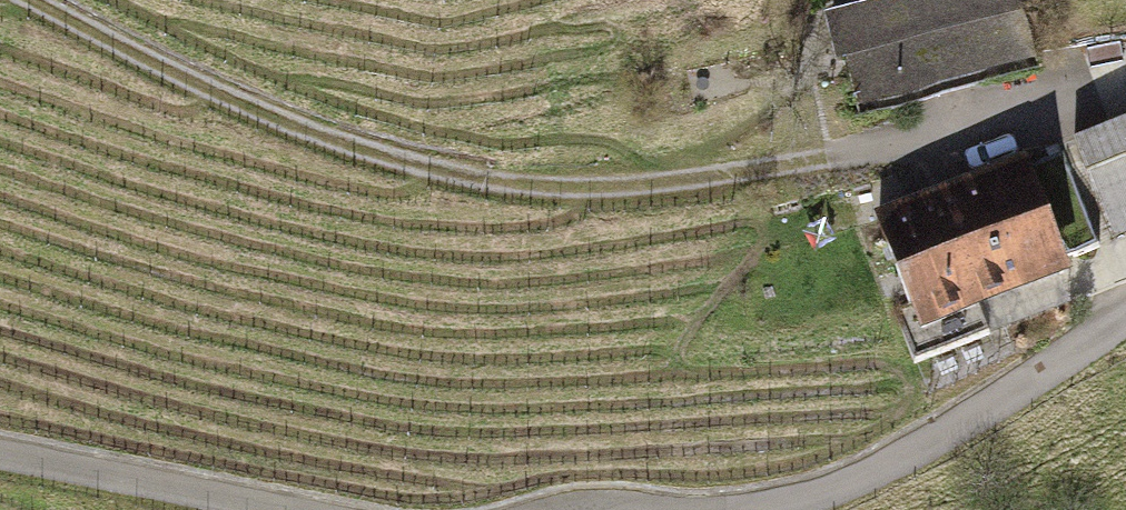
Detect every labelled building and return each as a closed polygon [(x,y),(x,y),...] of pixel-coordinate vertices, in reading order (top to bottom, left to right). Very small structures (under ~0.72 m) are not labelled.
[(833,19),(854,103),(1036,58),(1022,0),(910,0),(833,19)] [(1083,144),(1118,236),(1125,234),(1125,127),(1083,144)] [(1025,170),(877,227),(922,340),(1069,282),(1025,170)]
